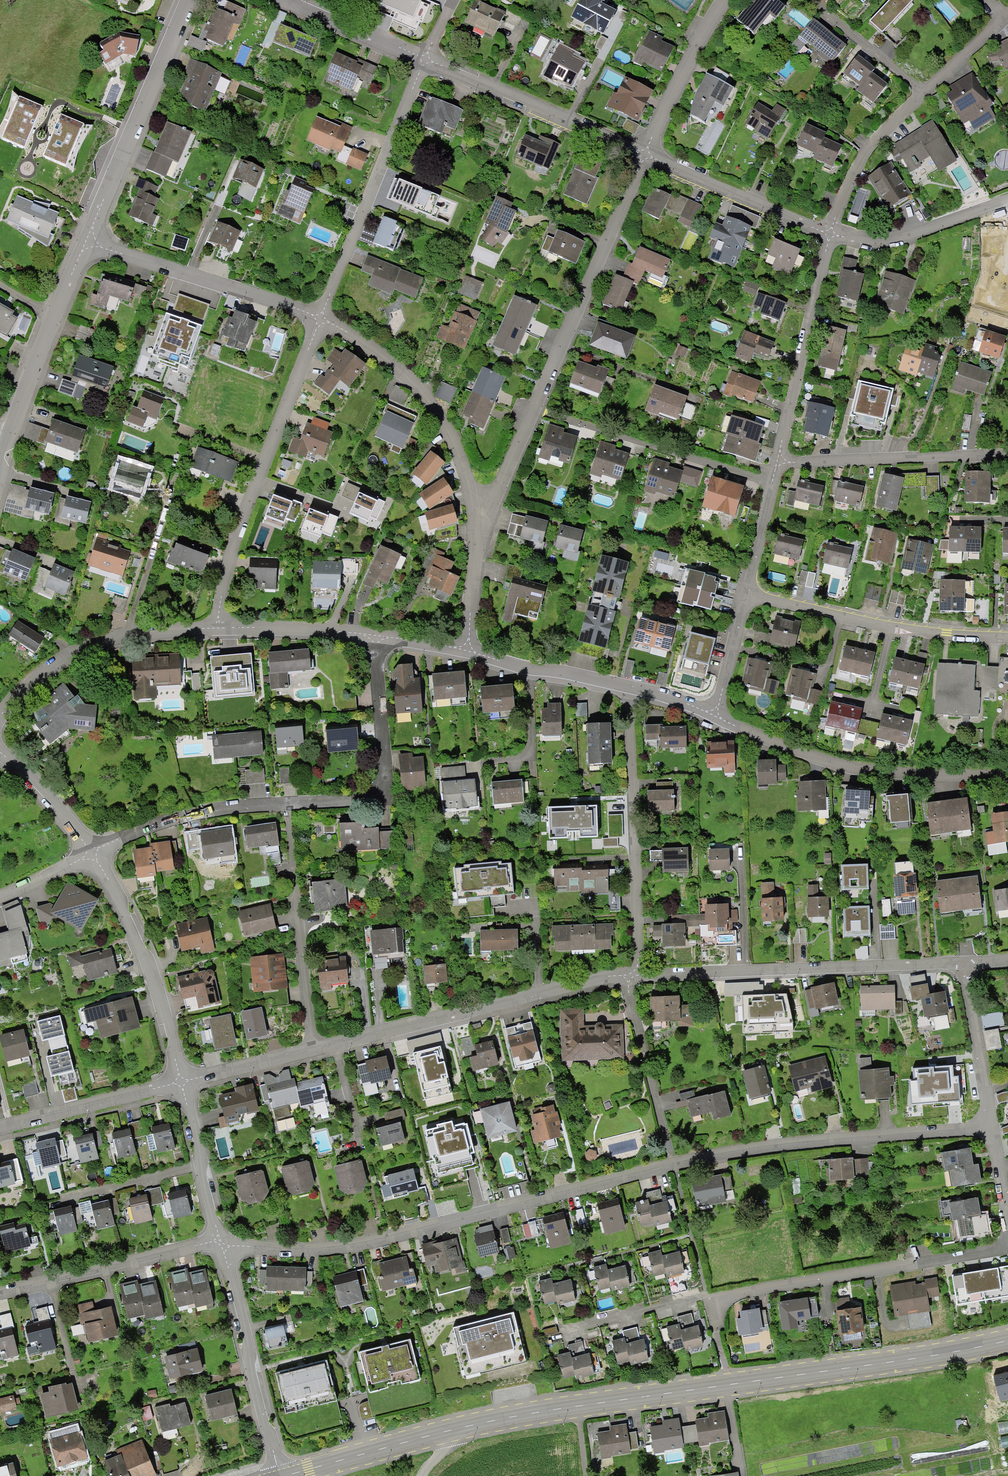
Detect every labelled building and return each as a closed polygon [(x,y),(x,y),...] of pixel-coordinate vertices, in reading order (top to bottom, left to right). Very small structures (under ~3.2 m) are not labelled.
[(414,17),(421,0),(375,0),(414,17)] [(477,0),(467,23),(496,36),(506,13),(477,0)] [(584,25),(602,34),(614,11),(602,4),(604,0),(586,0),(574,23),(583,28),(584,25)] [(783,3),(779,0),(756,0),(739,20),(757,35),(773,16),(779,20),(789,8),(783,3)] [(910,38),(895,24),(916,2),(913,0),(892,0),(871,22),(900,49),(910,38)] [(247,10),(230,3),(226,12),(215,7),(206,31),(210,33),(206,43),(193,38),(190,46),(203,52),(208,41),(226,48),(234,27),(239,29),(247,10)] [(834,66),(837,62),(849,46),(816,19),(803,34),(824,51),(821,55),(834,66)] [(321,42),(282,26),(274,46),(313,62),(321,42)] [(645,66),(646,64),(664,73),(676,49),(664,42),(666,38),(652,31),(636,62),(645,66)] [(97,53),(107,70),(127,57),(140,59),(143,38),(121,36),(97,53)] [(996,47),(1006,71),(1007,70),(1007,42),(996,47)] [(554,81),(556,78),(573,87),(586,64),(573,57),(575,53),(562,46),(546,76),(554,81)] [(378,72),(338,54),(322,86),(356,102),(365,84),(371,87),(378,72)] [(877,69),(861,56),(847,74),(863,87),(874,73),(877,69)] [(223,75),(194,62),(178,98),(208,111),(223,75)] [(974,72),(950,87),(954,93),(946,97),(965,128),(971,125),(976,133),(998,120),(992,109),(995,107),(974,72)] [(861,90),(879,105),(893,87),(874,73),(863,87),(861,90)] [(736,89),(709,74),(697,98),(694,107),(694,116),(712,127),(721,110),(725,112),(736,89)] [(641,122),(655,92),(628,79),(620,96),(616,94),(609,108),(641,122)] [(42,105),(19,96),(1,139),(24,148),(42,105)] [(467,113),(431,99),(419,128),(456,142),(467,113)] [(768,138),(782,117),(786,109),(779,105),(775,112),(760,103),(746,124),(768,138)] [(84,123),(61,114),(43,157),(66,166),(84,123)] [(352,133),(319,120),(309,143),(343,157),(352,133)] [(932,121),(893,146),(910,173),(932,160),(941,174),(959,163),(932,121)] [(194,135),(170,125),(150,171),(175,181),(194,135)] [(827,136),(808,126),(799,145),(818,154),(825,138),(827,136)] [(561,146),(542,138),(540,142),(526,136),(517,159),(550,173),(561,146)] [(816,158),(836,167),(845,148),(825,138),(818,154),(816,158)] [(369,160),(354,153),(347,169),(363,175),(369,160)] [(604,167),(581,158),(565,198),(588,208),(604,167)] [(267,170),(241,160),(232,181),(258,192),(267,170)] [(894,163),(868,178),(889,214),(915,199),(894,163)] [(309,184),(292,177),(276,216),(301,227),(314,195),(306,192),(309,184)] [(399,179),(395,178),(387,198),(390,199),(391,198),(429,213),(428,215),(436,218),(440,207),(435,205),(440,195),(422,188),(422,187),(399,178),(399,179)] [(159,189),(139,181),(135,189),(141,192),(130,218),(154,227),(157,219),(154,217),(160,201),(155,199),(159,189)] [(693,230),(704,204),(680,194),(678,198),(652,188),(643,210),(659,218),(664,207),(681,214),(677,223),(693,230)] [(517,205),(497,197),(485,227),(492,230),(484,241),(495,249),(506,234),(512,237),(522,212),(515,210),(517,205)] [(61,215),(18,198),(7,222),(50,250),(61,215)] [(741,259),(751,229),(722,219),(719,228),(711,225),(707,234),(716,237),(707,262),(719,266),(724,253),(741,259)] [(407,228),(386,220),(376,246),(397,254),(407,228)] [(243,234),(217,223),(208,245),(235,255),(243,234)] [(993,231),(999,247),(990,250),(997,271),(1007,268),(1007,226),(993,231)] [(548,238),(542,252),(577,267),(586,244),(560,233),(556,241),(548,238)] [(190,241),(176,237),(172,250),(186,254),(190,241)] [(804,248),(777,238),(769,259),(778,262),(775,271),(792,278),(804,248)] [(971,239),(963,240),(963,253),(972,252),(971,239)] [(630,264),(624,280),(637,286),(640,287),(646,274),(654,277),(650,285),(664,290),(675,264),(641,251),(635,266),(630,264)] [(427,278),(369,255),(362,272),(373,277),(369,287),(394,297),(396,291),(419,300),(427,278)] [(840,300),(861,304),(867,278),(856,275),(859,262),(845,259),(842,271),(847,272),(840,300)] [(915,280),(885,271),(874,306),(903,314),(910,292),(911,292),(915,280)] [(100,298),(93,296),(89,309),(105,314),(107,309),(117,313),(121,301),(132,305),(139,283),(108,274),(100,298)] [(624,280),(617,277),(603,308),(624,317),(637,286),(624,280)] [(484,286),(466,278),(459,295),(477,303),(484,286)] [(164,309),(149,355),(191,368),(206,323),(202,322),(208,304),(177,293),(171,312),(164,309)] [(783,324),(789,306),(758,294),(754,307),(764,311),(762,316),(783,324)] [(505,324),(529,334),(540,309),(515,299),(505,324)] [(0,304),(0,335),(10,341),(24,317),(0,304)] [(480,317),(460,309),(451,330),(441,326),(436,340),(466,351),(480,317)] [(250,318),(238,313),(236,320),(231,318),(223,339),(230,342),(228,349),(247,357),(260,325),(249,321),(250,318)] [(839,321),(837,330),(849,333),(858,335),(860,326),(839,321)] [(495,350),(519,359),(529,334),(505,324),(495,350)] [(639,339),(600,324),(591,348),(630,362),(639,339)] [(98,333),(82,327),(76,342),(92,348),(98,333)] [(840,374),(849,333),(837,330),(827,328),(818,369),(840,374)] [(980,329),(973,351),(1003,362),(1007,349),(1007,339),(980,329)] [(770,362),(777,345),(745,333),(736,360),(753,366),(757,357),(770,362)] [(921,377),(928,347),(920,345),(918,352),(908,349),(902,372),(921,377)] [(963,350),(949,345),(946,353),(960,358),(963,350)] [(689,351),(676,347),(672,357),(685,361),(689,351)] [(921,377),(937,381),(943,358),(937,356),(939,349),(928,347),(921,377)] [(368,367),(346,352),(344,356),(334,349),(324,363),(334,369),(326,380),(321,377),(315,385),(331,396),(341,382),(352,389),(368,367)] [(116,371),(82,359),(73,382),(63,379),(57,395),(83,404),(90,386),(98,389),(96,393),(107,397),(116,371)] [(996,375),(963,365),(956,388),(989,398),(996,375)] [(580,366),(572,390),(601,400),(610,374),(600,370),(599,372),(580,366)] [(493,372),(484,369),(472,397),(497,407),(507,382),(492,376),(493,372)] [(725,394),(756,405),(763,384),(732,374),(725,394)] [(899,391),(862,382),(853,422),(890,430),(899,391)] [(458,391),(442,384),(437,398),(453,405),(458,391)] [(410,395),(396,389),(391,401),(405,407),(410,395)] [(691,402),(656,390),(648,413),(683,424),(691,402)] [(166,400),(146,392),(140,408),(134,405),(127,425),(144,431),(157,426),(166,400)] [(472,397),(464,416),(473,420),(471,424),(487,431),(497,407),(472,397)] [(389,405),(375,436),(405,449),(419,418),(389,405)] [(838,411),(812,406),(806,434),(832,439),(838,411)] [(970,417),(960,416),(959,436),(968,436),(970,417)] [(315,419),(313,424),(308,422),(301,441),(294,438),(290,451),(306,457),(308,450),(327,457),(335,434),(328,431),(331,425),(315,419)] [(760,445),(765,428),(729,419),(724,436),(727,437),(760,445)] [(29,424),(25,437),(81,454),(88,430),(56,420),(52,431),(29,424)] [(580,439),(548,431),(540,461),(572,469),(580,439)] [(758,464),(763,446),(760,445),(727,437),(723,454),(758,464)] [(633,453),(600,445),(593,476),(625,484),(633,453)] [(240,463),(199,448),(191,469),(232,484),(240,463)] [(433,452),(415,474),(430,486),(448,464),(433,452)] [(153,471),(121,460),(112,485),(144,496),(153,471)] [(686,469),(654,461),(646,492),(679,500),(682,484),(686,469)] [(702,473),(686,469),(682,484),(699,488),(702,473)] [(927,498),(941,498),(940,478),(926,478),(926,475),(901,475),(901,478),(886,474),(878,508),(899,513),(905,490),(926,489),(927,498)] [(970,474),(970,489),(992,488),(992,474),(970,474)] [(447,479),(423,495),(432,510),(457,494),(447,479)] [(715,482),(704,515),(734,525),(745,492),(715,482)] [(867,488),(843,482),(838,502),(862,508),(867,488)] [(826,489),(802,483),(799,497),(797,504),(821,510),(826,489)] [(395,502),(349,484),(343,498),(359,504),(352,521),(382,533),(395,502)] [(32,491),(12,486),(5,512),(32,519),(34,511),(52,515),(57,493),(33,487),(32,491)] [(970,489),(970,503),(992,503),(992,488),(970,489)] [(308,501),(276,489),(265,520),(284,527),(286,521),(298,526),(308,501)] [(797,504),(799,497),(790,495),(787,508),(796,510),(797,504)] [(94,503),(71,496),(61,505),(55,524),(71,528),(72,522),(88,527),(94,503)] [(344,515),(313,503),(301,534),(320,541),(323,535),(335,540),(344,515)] [(458,507),(428,513),(432,531),(462,525),(458,507)] [(552,523),(514,514),(508,537),(531,541),(529,550),(544,554),(552,523)] [(586,533),(563,527),(557,549),(564,551),(562,559),(578,563),(586,533)] [(966,530),(950,530),(950,554),(966,554),(966,530)] [(983,530),(967,530),(966,554),(983,554),(983,530)] [(893,564),(899,536),(875,531),(872,548),(866,547),(862,564),(877,567),(878,561),(893,564)] [(805,542),(782,536),(777,555),(801,560),(805,542)] [(212,552),(176,539),(167,563),(203,576),(212,552)] [(133,551),(98,540),(90,567),(125,578),(133,551)] [(910,541),(904,569),(928,575),(935,547),(910,541)] [(410,558),(383,546),(366,584),(374,588),(378,579),(391,585),(398,570),(403,572),(410,558)] [(825,564),(847,569),(851,551),(830,546),(825,564)] [(0,548),(0,578),(8,582),(11,574),(28,582),(38,558),(16,549),(14,554),(0,548)] [(450,594),(455,596),(463,577),(454,573),(458,563),(436,554),(432,564),(435,566),(430,579),(432,580),(429,587),(438,591),(435,598),(446,602),(450,594)] [(578,653),(605,661),(630,563),(604,557),(578,653)] [(279,560),(251,559),(250,588),(278,588),(279,560)] [(344,564),(314,562),(313,587),(343,588),(344,564)] [(77,574),(58,565),(42,572),(32,592),(52,601),(56,592),(66,596),(77,574)] [(687,570),(683,586),(718,594),(721,581),(702,577),(703,574),(687,570)] [(817,574),(802,571),(798,585),(813,589),(817,574)] [(1002,575),(994,575),(994,585),(1002,585),(1002,575)] [(512,579),(502,621),(516,624),(518,617),(539,622),(547,587),(512,579)] [(940,581),(940,595),(965,595),(965,581),(940,581)] [(715,611),(718,594),(683,586),(679,604),(696,608),(697,606),(715,611)] [(885,589),(869,586),(865,600),(881,604),(885,589)] [(909,593),(893,590),(890,604),(906,608),(909,593)] [(940,595),(940,609),(965,609),(965,595),(940,595)] [(127,602),(118,599),(114,613),(123,616),(127,602)] [(802,623),(776,618),(772,634),(771,643),(797,649),(802,623)] [(20,621),(11,636),(40,656),(53,636),(41,629),(34,630),(20,621)] [(657,649),(662,624),(646,621),(641,645),(657,649)] [(673,652),(678,627),(662,624),(657,649),(673,652)] [(718,640),(690,632),(680,671),(708,678),(718,640)] [(772,634),(759,632),(757,644),(770,647),(772,634)] [(855,673),(861,649),(846,645),(840,670),(855,673)] [(872,677),(878,653),(861,649),(855,673),(872,677)] [(314,650),(270,653),(272,690),(291,689),(289,673),(315,671),(314,650)] [(920,652),(918,662),(927,664),(929,654),(920,652)] [(234,697),(255,695),(252,653),(231,655),(234,697)] [(181,655),(131,657),(133,701),(157,700),(156,686),(182,686),(181,655)] [(213,699),(234,697),(231,655),(209,657),(213,699)] [(907,684),(912,661),(897,658),(892,680),(907,684)] [(772,663),(748,659),(743,690),(772,696),(775,679),(769,678),(772,663)] [(637,662),(629,660),(624,678),(633,680),(637,662)] [(922,687),(927,664),(918,662),(912,661),(907,684),(922,687)] [(978,664),(939,663),(937,690),(977,691),(978,664)] [(402,664),(394,672),(395,717),(425,715),(424,677),(419,677),(419,664),(402,664)] [(814,675),(795,670),(789,695),(809,700),(811,688),(814,675)] [(467,673),(436,676),(439,707),(470,704),(467,673)] [(670,676),(661,674),(658,685),(667,687),(670,676)] [(66,685),(30,719),(52,746),(71,730),(96,733),(99,708),(85,706),(66,685)] [(516,685),(483,688),(486,715),(519,711),(516,685)] [(825,691),(811,688),(809,700),(808,704),(822,707),(825,691)] [(977,691),(937,690),(937,714),(980,715),(981,691),(977,691)] [(549,708),(543,709),(545,736),(565,735),(563,701),(549,702),(549,708)] [(842,730),(848,706),(834,703),(828,726),(842,730)] [(587,704),(574,704),(574,717),(587,717),(587,704)] [(857,734),(863,710),(848,706),(842,730),(857,734)] [(899,719),(885,716),(880,739),(895,742),(899,719)] [(910,745),(914,722),(899,719),(895,742),(910,745)] [(614,723),(590,723),(590,763),(614,763),(614,723)] [(305,724),(278,725),(279,755),(289,754),(289,746),(306,745),(305,724)] [(361,725),(326,727),(327,747),(362,745),(361,725)] [(665,725),(647,725),(647,740),(662,740),(663,749),(689,748),(689,728),(665,728),(665,725)] [(264,731),(213,736),(215,760),(266,755),(264,731)] [(418,738),(402,740),(403,754),(401,754),(404,793),(428,791),(425,756),(420,756),(418,738)] [(736,744),(709,745),(710,770),(725,769),(725,775),(737,775),(736,744)] [(779,761),(758,762),(759,788),(781,787),(781,783),(788,783),(788,766),(779,767),(779,761)] [(266,767),(245,769),(247,785),(267,783),(266,767)] [(293,767),(281,768),(282,784),(294,783),(293,767)] [(467,779),(466,767),(436,769),(436,779),(443,778),(446,810),(481,807),(479,778),(467,779)] [(525,779),(494,782),(496,806),(527,803),(525,779)] [(827,782),(798,783),(798,812),(828,811),(827,782)] [(677,812),(676,791),(651,792),(652,813),(677,812)] [(860,792),(851,791),(848,825),(864,826),(864,828),(876,829),(879,803),(874,803),(875,797),(860,795),(860,792)] [(894,799),(887,799),(887,806),(890,806),(892,829),(890,829),(890,837),(901,836),(901,830),(918,829),(916,803),(894,804),(894,799)] [(971,799),(950,802),(954,833),(975,831),(971,799)] [(950,802),(929,804),(932,836),(954,833),(950,802)] [(597,805),(548,807),(549,839),(598,837),(597,805)] [(993,815),(995,831),(986,832),(988,845),(1007,843),(1007,813),(993,815)] [(278,823),(247,827),(250,848),(265,846),(268,867),(289,864),(287,851),(282,851),(278,823)] [(368,823),(342,824),(343,852),(396,850),(395,832),(383,832),(383,828),(369,829),(368,823)] [(231,829),(188,836),(190,850),(203,848),(205,860),(222,857),(223,864),(236,862),(231,829)] [(415,833),(402,834),(403,852),(416,852),(415,833)] [(154,849),(136,851),(141,893),(157,891),(155,877),(158,877),(157,872),(174,870),(172,854),(177,854),(176,842),(154,845),(154,849)] [(690,873),(690,850),(666,850),(667,874),(690,873)] [(733,852),(712,852),(713,872),(733,871),(733,852)] [(466,868),(458,869),(460,898),(517,893),(514,863),(505,864),(505,860),(466,864),(466,868)] [(916,862),(897,863),(899,899),(919,897),(916,862)] [(585,863),(555,865),(556,889),(581,887),(582,892),(612,891),(611,866),(585,868),(585,863)] [(871,863),(845,865),(846,895),(873,894),(871,863)] [(980,877),(959,879),(963,911),(984,909),(980,877)] [(959,879),(938,882),(942,914),(963,911),(959,879)] [(344,880),(315,883),(318,911),(347,908),(344,880)] [(102,901),(71,883),(57,905),(36,907),(41,923),(49,928),(55,915),(83,934),(102,901)] [(789,920),(788,897),(777,897),(777,884),(763,885),(764,920),(789,920)] [(831,916),(830,897),(819,898),(819,885),(809,885),(811,917),(831,916)] [(995,891),(997,911),(1007,910),(1007,890),(995,891)] [(4,912),(21,905),(17,900),(1,906),(7,928),(9,928),(4,912)] [(271,904),(240,912),(246,937),(276,928),(277,933),(286,930),(284,926),(277,927),(271,904)] [(733,929),(732,904),(708,905),(709,930),(733,929)] [(4,912),(9,928),(9,931),(0,934),(0,968),(28,959),(26,954),(28,953),(29,935),(21,905),(4,912)] [(872,905),(845,907),(847,937),(873,936),(872,905)] [(208,917),(176,924),(183,952),(201,947),(203,955),(216,952),(208,917)] [(896,923),(880,924),(882,941),(897,940),(896,927),(896,923)] [(689,948),(688,924),(665,925),(665,948),(689,948)] [(617,925),(585,926),(586,950),(613,950),(613,937),(617,936),(617,925)] [(585,926),(554,928),(554,938),(557,938),(558,951),(586,950),(585,926)] [(403,929),(373,931),(377,967),(388,966),(388,959),(406,957),(403,929)] [(520,930),(481,931),(481,954),(494,954),(494,949),(521,949),(520,930)] [(806,930),(791,930),(791,945),(807,944),(806,930)] [(80,952),(68,956),(71,968),(84,964),(90,982),(122,973),(114,947),(82,957),(80,952)] [(869,947),(857,948),(857,960),(870,959),(869,947)] [(284,954),(250,959),(255,994),(289,989),(284,954)] [(359,957),(318,961),(322,994),(334,993),(333,985),(351,983),(350,969),(360,968),(359,957)] [(448,963),(426,966),(429,992),(438,991),(437,983),(450,982),(448,963)] [(213,970),(178,979),(187,1015),(223,1006),(213,970)] [(815,991),(806,993),(813,1019),(822,1016),(820,1011),(843,1005),(837,982),(814,988),(815,991)] [(898,985),(861,986),(862,1017),(876,1016),(876,1010),(896,1009),(897,1017),(904,1017),(903,1002),(898,1002),(898,985)] [(779,987),(750,988),(751,1018),(780,1017),(779,987)] [(949,993),(923,996),(926,1018),(933,1018),(934,1021),(938,1024),(951,1021),(951,1024),(958,1023),(956,1011),(952,1012),(949,993)] [(739,994),(730,994),(731,1011),(739,1011),(739,994)] [(135,998),(85,1012),(88,1023),(99,1020),(104,1038),(143,1027),(135,998)] [(681,998),(654,999),(655,1032),(669,1031),(669,1023),(679,1022),(680,1029),(696,1028),(696,1007),(682,1008),(681,998)] [(263,1009),(243,1015),(251,1041),(271,1036),(263,1009)] [(584,1010),(561,1011),(563,1062),(626,1060),(625,1025),(585,1027),(584,1010)] [(233,1015),(211,1020),(219,1051),(240,1046),(233,1015)] [(65,1019),(42,1024),(47,1044),(56,1042),(59,1055),(51,1057),(56,1077),(78,1071),(65,1019)] [(534,1022),(509,1028),(518,1068),(543,1062),(534,1022)] [(1003,1030),(983,1032),(986,1057),(1006,1055),(1003,1030)] [(26,1031),(2,1036),(9,1063),(32,1058),(26,1031)] [(440,1032),(406,1041),(409,1054),(413,1053),(440,1046),(444,1045),(440,1032)] [(932,1033),(921,1037),(926,1053),(943,1048),(940,1037),(935,1039),(932,1033)] [(471,1036),(461,1039),(466,1059),(470,1058),(477,1055),(474,1045),(471,1036)] [(493,1040),(474,1045),(477,1055),(470,1058),(473,1071),(499,1064),(493,1040)] [(440,1046),(413,1053),(425,1100),(452,1093),(440,1046)] [(368,1064),(359,1066),(367,1097),(380,1093),(378,1083),(395,1079),(389,1055),(368,1060),(368,1064)] [(829,1058),(791,1067),(797,1092),(813,1089),(814,1094),(836,1089),(829,1058)] [(870,1058),(859,1059),(863,1092),(867,1092),(869,1102),(895,1099),(894,1086),(897,1086),(896,1077),(892,1077),(890,1067),(872,1069),(870,1058)] [(943,1068),(928,1070),(930,1093),(961,1089),(959,1075),(965,1074),(963,1058),(942,1060),(943,1068)] [(766,1067),(746,1072),(753,1100),(774,1095),(766,1067)] [(265,1084),(266,1084),(267,1085),(291,1079),(289,1069),(282,1070),(278,1077),(275,1077),(269,1074),(263,1075),(265,1084)] [(322,1077),(295,1083),(300,1102),(301,1107),(328,1100),(322,1077)] [(291,1079),(267,1085),(270,1100),(275,1118),(291,1115),(288,1105),(300,1102),(295,1083),(294,1078),(291,1079)] [(36,1082),(23,1085),(26,1099),(40,1096),(36,1082)] [(264,1101),(270,1100),(267,1085),(266,1084),(265,1084),(260,1085),(264,1101)] [(81,1085),(68,1088),(71,1101),(84,1098),(81,1085)] [(253,1086),(237,1089),(238,1093),(222,1097),(226,1116),(218,1118),(222,1130),(232,1128),(231,1125),(243,1122),(241,1115),(260,1110),(253,1086)] [(676,1104),(678,1113),(690,1110),(691,1116),(713,1111),(715,1120),(734,1116),(729,1091),(697,1099),(696,1092),(682,1096),(684,1103),(676,1104)] [(513,1103),(483,1111),(491,1139),(521,1131),(513,1103)] [(556,1105),(531,1112),(536,1131),(532,1132),(536,1144),(565,1136),(556,1105)] [(143,1120),(128,1124),(129,1129),(130,1128),(133,1139),(147,1136),(143,1120)] [(154,1135),(148,1137),(151,1151),(159,1149),(160,1154),(182,1150),(176,1121),(152,1126),(154,1135)] [(465,1122),(453,1125),(452,1121),(436,1125),(437,1127),(425,1130),(433,1161),(435,1161),(438,1174),(474,1165),(471,1154),(475,1153),(467,1123),(465,1124),(465,1122)] [(403,1122),(378,1128),(383,1148),(408,1141),(403,1122)] [(129,1129),(112,1133),(118,1159),(136,1154),(133,1139),(130,1128),(129,1129)] [(100,1130),(74,1136),(81,1165),(101,1161),(98,1149),(104,1148),(100,1130)] [(56,1140),(38,1143),(44,1169),(62,1165),(61,1159),(68,1157),(65,1142),(57,1144),(56,1140)] [(970,1147),(940,1153),(943,1171),(949,1170),(974,1165),(970,1147)] [(597,1153),(591,1151),(586,1156),(589,1162),(595,1163),(599,1160),(597,1153)] [(364,1158),(335,1166),(342,1191),(354,1194),(366,1192),(371,1183),(364,1158)] [(857,1158),(830,1160),(831,1183),(857,1181),(857,1177),(878,1175),(877,1164),(871,1164),(870,1160),(856,1161),(857,1158)] [(25,1182),(20,1160),(1,1164),(0,1160),(0,1188),(25,1182)] [(310,1160),(283,1168),(287,1191),(299,1197),(310,1194),(316,1185),(310,1160)] [(974,1165),(949,1170),(952,1187),(981,1182),(978,1165),(974,1165)] [(389,1176),(385,1177),(387,1185),(392,1183),(396,1198),(421,1191),(415,1167),(388,1174),(389,1176)] [(265,1170),(237,1177),(242,1199),(251,1204),(264,1201),(270,1193),(265,1170)] [(731,1175),(695,1181),(700,1207),(736,1201),(731,1175)] [(145,1190),(146,1195),(149,1206),(164,1203),(160,1187),(145,1190)] [(186,1189),(169,1193),(174,1218),(192,1215),(186,1189)] [(659,1189),(646,1192),(648,1199),(650,1206),(663,1202),(661,1197),(659,1189)] [(806,1193),(793,1194),(794,1206),(807,1204),(806,1193)] [(146,1195),(129,1199),(135,1225),(153,1220),(149,1206),(146,1195)] [(648,1199),(635,1202),(641,1226),(653,1222),(654,1226),(672,1221),(666,1195),(661,1197),(663,1202),(650,1206),(648,1199)] [(978,1197),(949,1202),(952,1220),(954,1220),(981,1216),(981,1212),(978,1197)] [(116,1198),(109,1199),(113,1215),(120,1214),(116,1198)] [(109,1199),(91,1204),(97,1230),(115,1225),(113,1215),(109,1199)] [(622,1201),(600,1206),(606,1235),(629,1230),(622,1201)] [(71,1205),(53,1210),(60,1236),(78,1232),(76,1224),(72,1209),(71,1205)] [(79,1207),(72,1209),(76,1224),(83,1222),(79,1207)] [(583,1210),(576,1211),(580,1226),(587,1224),(583,1210)] [(988,1211),(981,1212),(981,1216),(954,1220),(958,1239),(992,1233),(988,1211)] [(567,1215),(546,1220),(552,1249),(574,1244),(567,1215)] [(537,1223),(523,1226),(527,1240),(540,1237),(537,1223)] [(494,1225),(474,1230),(481,1258),(502,1253),(494,1225)] [(18,1226),(2,1230),(7,1252),(25,1248),(26,1254),(43,1250),(40,1236),(32,1238),(30,1227),(19,1230),(18,1226)] [(509,1230),(502,1232),(505,1245),(512,1243),(509,1230)] [(457,1236),(424,1245),(429,1266),(437,1264),(439,1272),(454,1268),(457,1277),(470,1273),(467,1261),(464,1262),(457,1236)] [(515,1247),(504,1250),(507,1262),(518,1259),(515,1247)] [(661,1250),(648,1253),(654,1277),(667,1273),(662,1256),(661,1250)] [(378,1277),(382,1276),(385,1291),(418,1283),(414,1270),(420,1268),(415,1251),(405,1254),(406,1257),(382,1263),(381,1261),(374,1263),(378,1277)] [(680,1251),(662,1256),(667,1273),(668,1277),(685,1273),(680,1251)] [(606,1263),(593,1267),(599,1290),(612,1287),(608,1269),(606,1263)] [(625,1265),(608,1269),(612,1287),(613,1290),(631,1286),(625,1265)] [(310,1268),(268,1266),(268,1271),(261,1271),(260,1285),(269,1285),(269,1290),(308,1292),(310,1268)] [(365,1268),(333,1277),(341,1308),(367,1301),(363,1286),(369,1285),(365,1268)] [(190,1270),(172,1274),(180,1307),(197,1303),(198,1308),(219,1303),(211,1270),(191,1275),(190,1270)] [(551,1278),(538,1281),(544,1304),(557,1301),(553,1284),(551,1278)] [(916,1285),(893,1288),(898,1319),(934,1314),(932,1300),(944,1298),(941,1278),(926,1280),(927,1287),(917,1288),(916,1285)] [(570,1279),(553,1284),(557,1301),(558,1305),(576,1300),(570,1279)] [(139,1280),(119,1285),(128,1319),(146,1314),(148,1320),(166,1316),(157,1281),(140,1285),(139,1280)] [(873,1281),(864,1283),(866,1295),(875,1294),(873,1281)] [(818,1297),(779,1303),(784,1333),(805,1329),(804,1321),(822,1318),(818,1297)] [(849,1300),(838,1301),(843,1336),(846,1336),(847,1342),(864,1340),(864,1333),(868,1332),(865,1308),(850,1310),(849,1300)] [(94,1305),(81,1308),(83,1315),(80,1316),(83,1327),(86,1326),(90,1342),(120,1335),(114,1308),(96,1313),(94,1305)] [(49,1307),(32,1311),(35,1324),(28,1326),(33,1347),(41,1345),(43,1354),(56,1351),(50,1324),(52,1323),(49,1307)] [(764,1308),(743,1312),(745,1320),(740,1321),(743,1337),(746,1335),(747,1342),(763,1339),(762,1336),(769,1334),(768,1329),(774,1328),(771,1310),(764,1311),(764,1308)] [(515,1312),(448,1329),(463,1383),(530,1365),(515,1312)] [(679,1325),(670,1327),(675,1351),(688,1348),(689,1352),(707,1347),(704,1335),(710,1334),(707,1321),(696,1324),(694,1313),(677,1317),(679,1325)] [(0,1317),(0,1363),(21,1357),(13,1330),(16,1329),(12,1314),(0,1317)] [(293,1323),(266,1330),(271,1348),(290,1343),(288,1335),(295,1333),(293,1323)] [(625,1338),(615,1340),(620,1363),(633,1359),(635,1366),(653,1362),(647,1339),(643,1340),(640,1326),(623,1330),(625,1338)] [(557,1327),(544,1330),(545,1336),(559,1334),(557,1327)] [(413,1339),(364,1353),(375,1392),(392,1387),(391,1383),(404,1380),(405,1384),(424,1379),(413,1339)] [(571,1353),(560,1355),(566,1378),(580,1375),(581,1379),(599,1375),(593,1353),(591,1353),(588,1341),(569,1346),(571,1353)] [(199,1348),(166,1355),(172,1382),(180,1380),(180,1376),(204,1370),(199,1348)] [(330,1360),(279,1372),(289,1413),(340,1401),(330,1360)] [(993,1375),(1000,1402),(1007,1399),(1007,1371),(993,1375)] [(75,1382),(52,1388),(53,1392),(41,1395),(47,1419),(82,1410),(75,1382)] [(234,1389),(207,1395),(213,1421),(240,1415),(234,1389)] [(157,1391),(147,1393),(148,1401),(159,1399),(157,1391)] [(0,1400),(0,1405),(3,1415),(22,1410),(18,1395),(0,1400)] [(172,1405),(155,1410),(164,1439),(179,1434),(178,1429),(193,1425),(187,1404),(173,1408),(172,1405)] [(150,1407),(141,1409),(144,1422),(153,1420),(150,1407)] [(665,1426),(651,1428),(656,1453),(667,1452),(666,1448),(685,1445),(685,1443),(701,1440),(702,1447),(712,1445),(712,1442),(732,1439),(728,1410),(709,1413),(710,1417),(696,1420),(697,1424),(683,1426),(681,1417),(664,1419),(665,1426)] [(999,1422),(1003,1448),(1007,1448),(1007,1421),(999,1422)] [(612,1431),(599,1433),(603,1459),(612,1457),(611,1455),(633,1452),(633,1449),(641,1447),(639,1431),(631,1432),(630,1423),(611,1426),(612,1431)] [(82,1432),(52,1441),(60,1468),(90,1459),(82,1432)] [(122,1451),(123,1455),(106,1462),(112,1475),(158,1475),(143,1442),(122,1451)] [(0,1469),(0,1475),(21,1475),(17,1463),(0,1469)]
